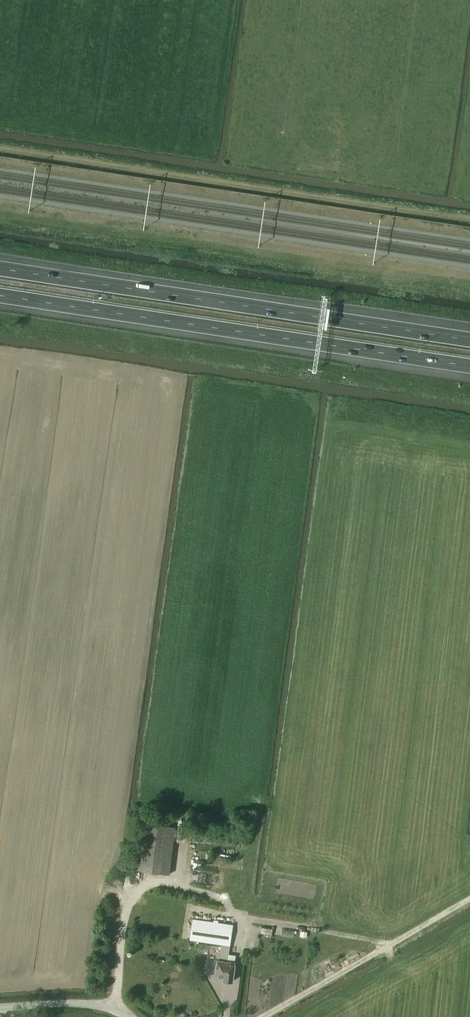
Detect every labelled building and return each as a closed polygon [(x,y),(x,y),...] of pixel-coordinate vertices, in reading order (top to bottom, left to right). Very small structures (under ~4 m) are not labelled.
[(146,823),(141,865),(141,871),(169,874),(175,827),(146,823)] [(194,919),(191,940),(222,945),(220,960),(217,959),(215,976),(225,977),(224,980),(233,981),(236,962),(235,962),(236,955),(229,954),(230,949),(234,925),(219,922),(219,921),(214,920),(214,922),(194,919)]
